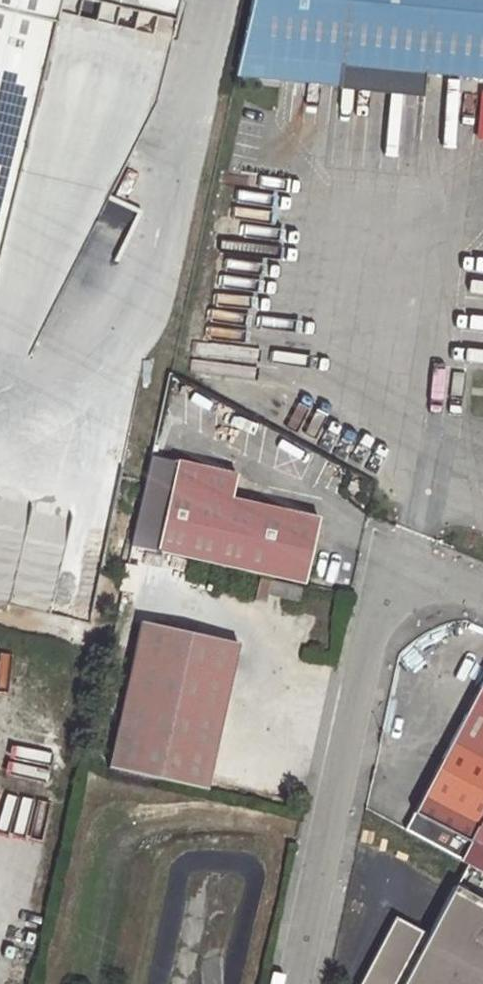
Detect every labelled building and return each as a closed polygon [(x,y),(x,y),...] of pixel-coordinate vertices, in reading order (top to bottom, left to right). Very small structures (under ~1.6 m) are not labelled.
[(29,356),(127,143),(133,121),(138,122),(143,100),(149,101),(171,0),(0,0),(0,349),(29,356)] [(340,82),(341,69),(482,84),(482,0),(253,0),(237,80),(339,91),(340,82)] [(87,619),(118,458),(88,452),(78,507),(59,504),(67,462),(58,460),(50,501),(31,497),(24,533),(0,528),(0,602),(87,619)] [(141,547),(153,550),(173,459),(161,457),(141,547)] [(234,472),(173,459),(153,550),(301,582),(315,515),(229,495),(234,472)] [(106,770),(204,791),(236,644),(138,622),(106,770)] [(482,806),(482,669),(408,815),(463,843),(465,840),(482,806)] [(465,840),(482,850),(482,806),(465,840)] [(358,983),(482,983),(482,903),(453,886),(427,934),(392,917),(358,983)]
